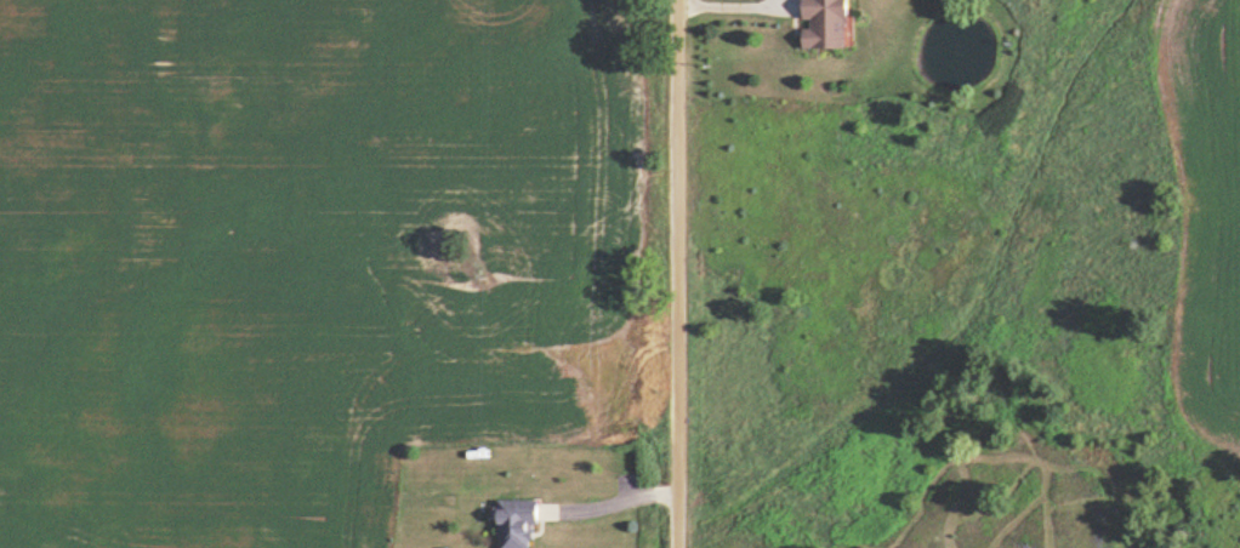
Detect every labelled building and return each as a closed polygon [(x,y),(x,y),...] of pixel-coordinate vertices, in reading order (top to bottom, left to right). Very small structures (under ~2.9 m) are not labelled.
[(851,0),(806,0),(806,47),(851,47),(851,0)] [(501,547),(540,547),(540,499),(501,499),(501,547)]
